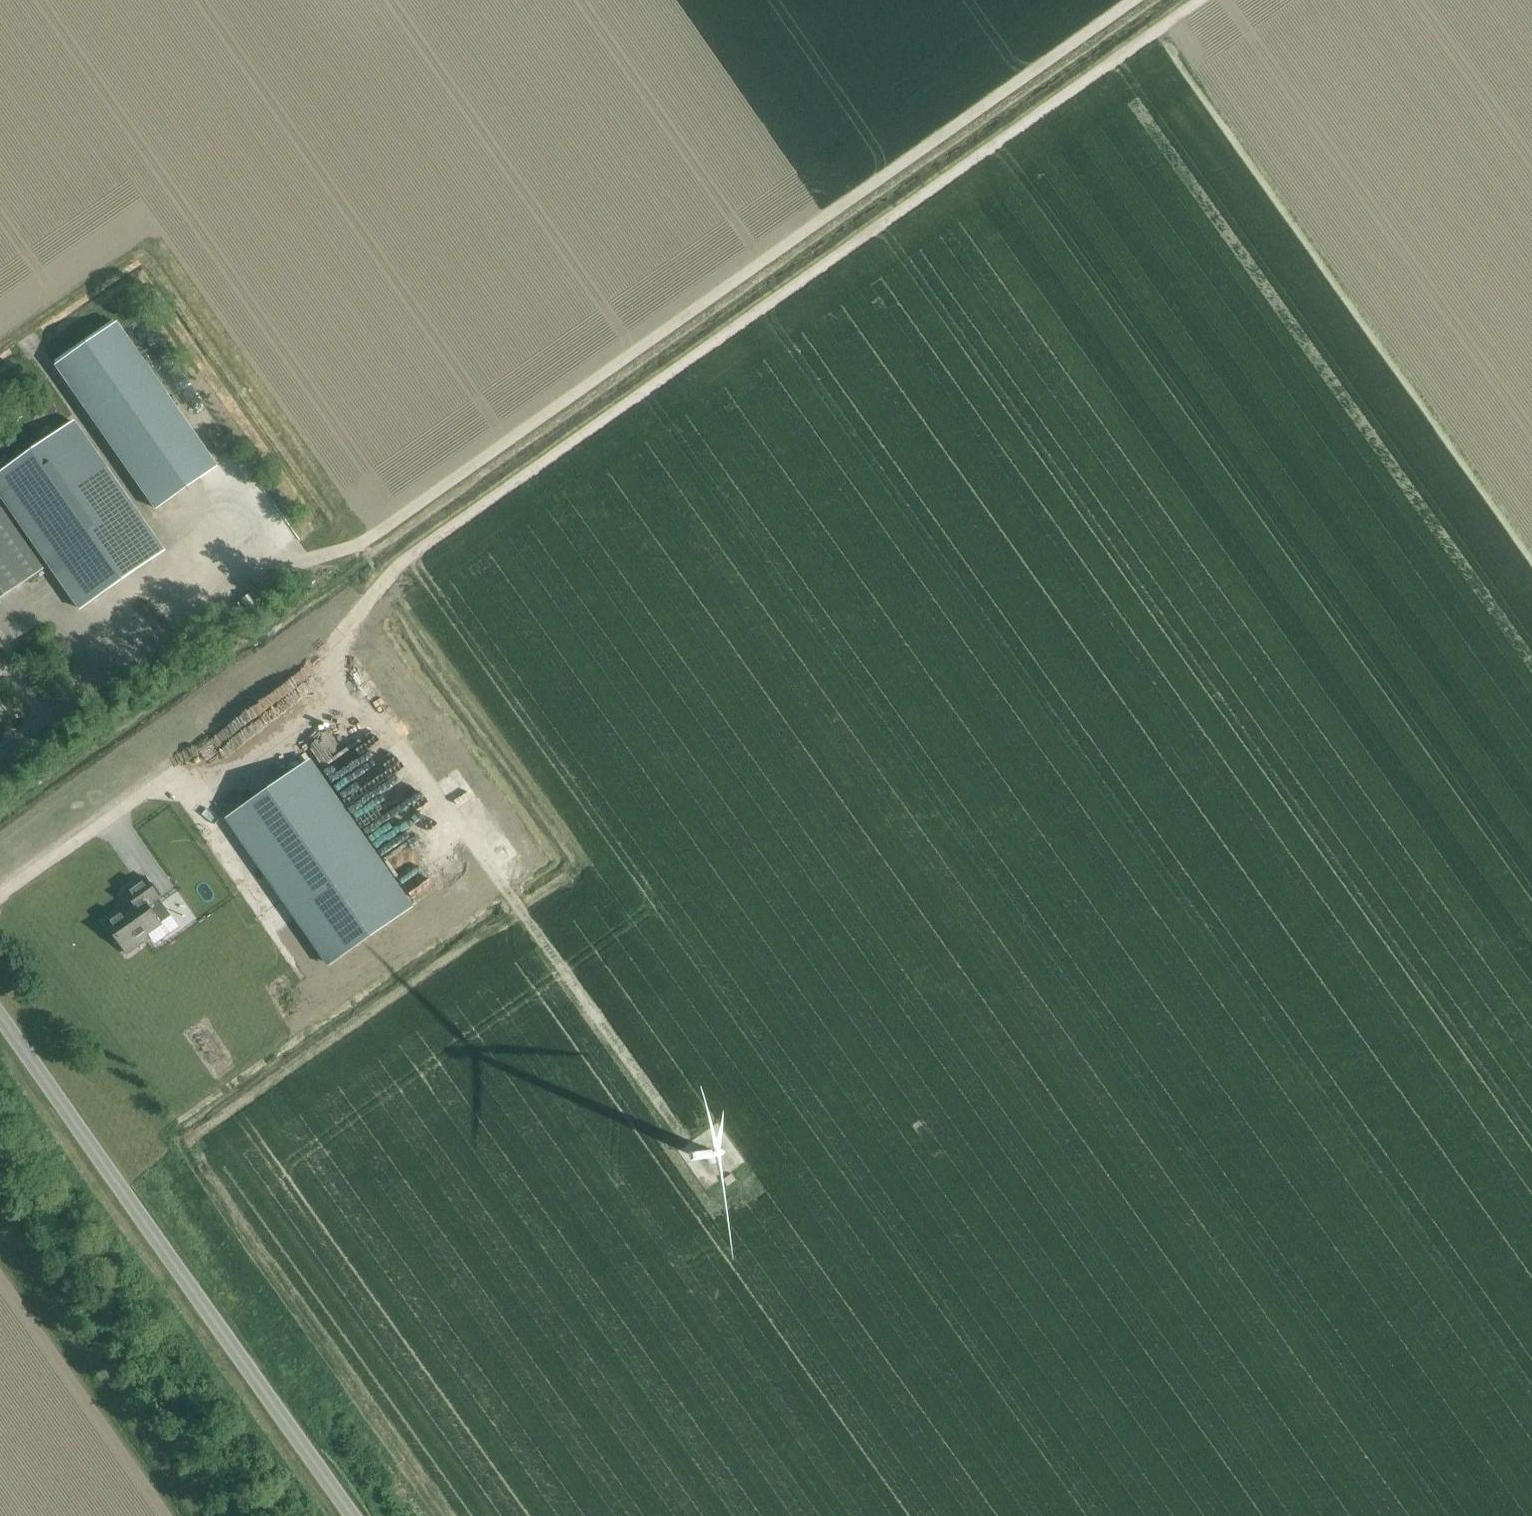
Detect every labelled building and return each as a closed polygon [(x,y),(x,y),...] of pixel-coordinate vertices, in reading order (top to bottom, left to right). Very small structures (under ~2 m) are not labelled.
[(217,466),(139,354),(117,323),(56,365),(78,397),(156,508),(217,466)] [(72,424),(0,474),(0,490),(82,607),(162,552),(72,424)] [(0,507),(0,599),(43,569),(0,507)] [(336,732),(314,744),(405,897),(426,885),(336,732)] [(329,963),(409,907),(309,763),(229,819),(329,963)] [(170,915),(159,899),(160,898),(146,877),(125,891),(133,903),(105,923),(118,941),(116,942),(122,951),(124,950),(127,954),(149,938),(145,932),(158,923),(159,924),(160,923),(159,922),(170,915)]
